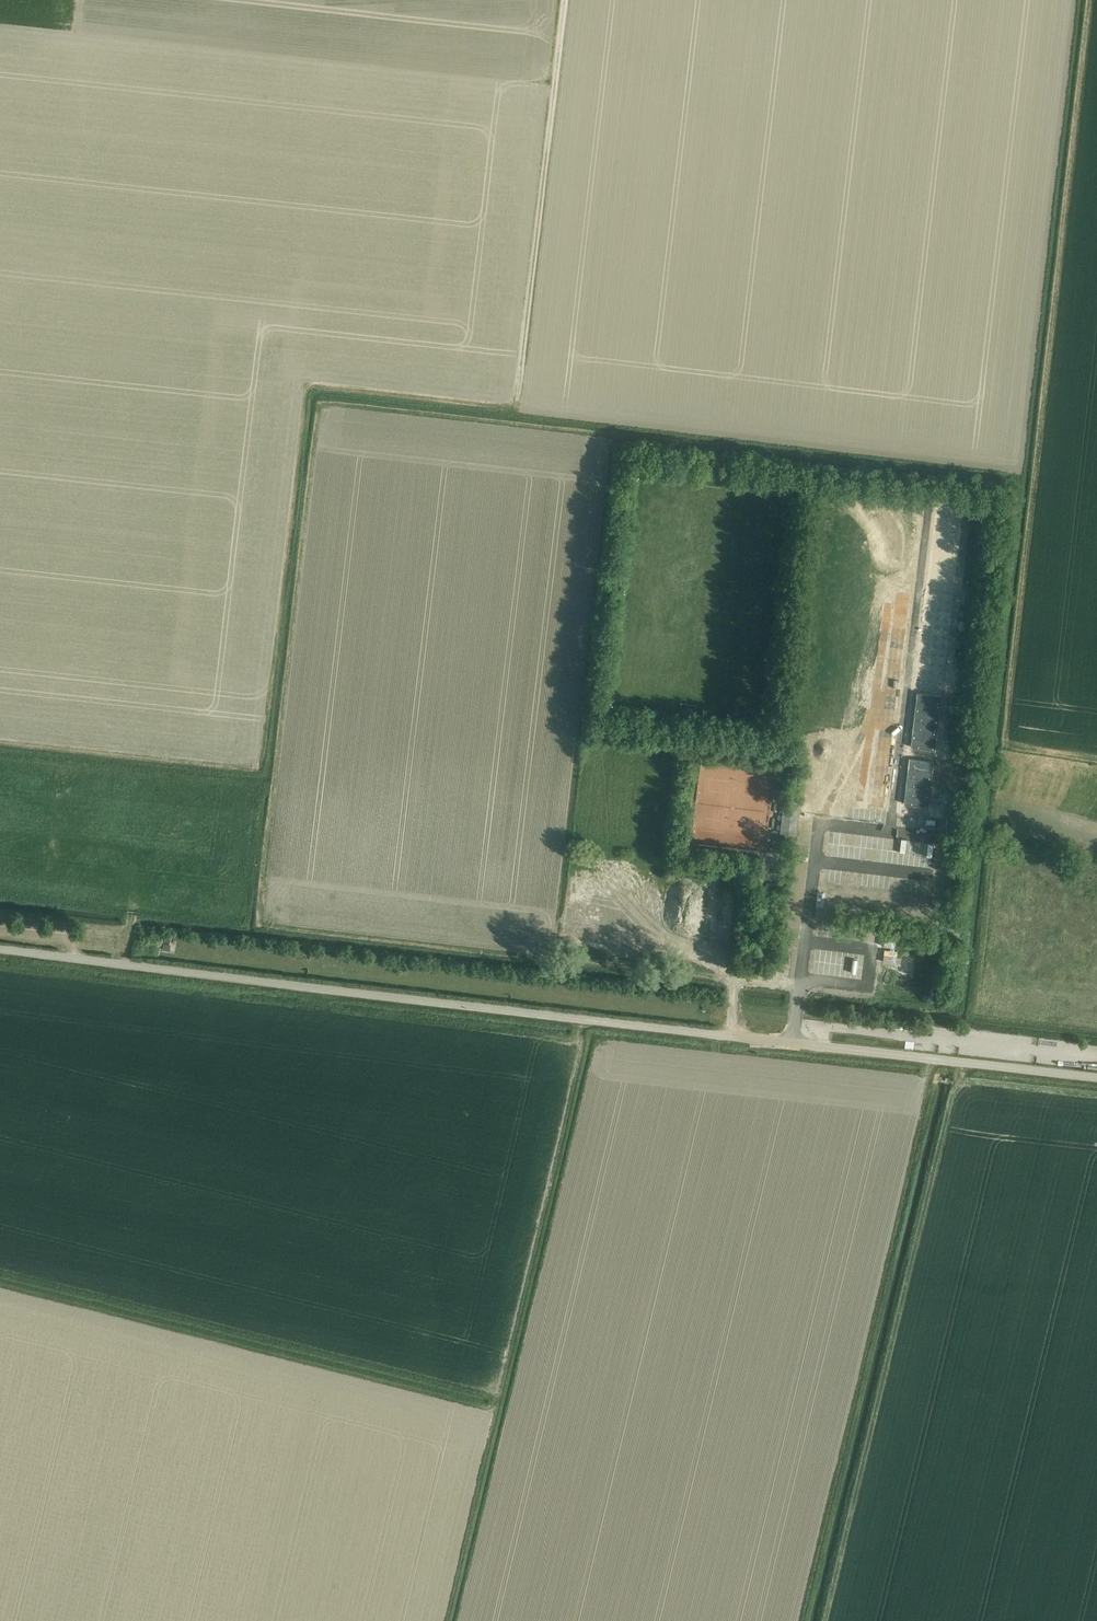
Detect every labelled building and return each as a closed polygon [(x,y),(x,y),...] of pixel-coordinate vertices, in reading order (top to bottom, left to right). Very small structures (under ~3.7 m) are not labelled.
[(927,609),(926,618),(950,621),(951,612),(952,603),(940,601),(939,610),(927,609)] [(924,635),(936,637),(937,628),(949,629),(950,621),(926,618),(925,627),(924,635)] [(924,635),(923,644),(946,647),(948,638),(949,629),(937,628),(936,637),(924,635)] [(922,653),(934,655),(933,663),(944,665),(945,656),(946,647),(923,644),(922,653)] [(922,653),(921,662),(920,671),(943,674),(944,665),(933,663),(934,655),(922,653)] [(942,686),(918,683),(917,692),(916,701),(928,702),(929,693),(941,695),(942,686)] [(916,701),(915,710),(939,712),(940,704),(941,695),(929,693),(928,702),(916,701)] [(925,729),(937,730),(938,721),(939,712),(915,710),(914,718),(926,720),(925,729)] [(926,720),(914,718),(913,727),(912,736),(936,739),(937,730),(925,729),(926,720)] [(934,751),(910,748),(909,757),(933,760),(934,751)] [(900,770),(902,757),(895,756),(893,769),(900,770)] [(932,769),(933,760),(909,757),(908,766),(932,769)] [(931,778),(932,769),(908,766),(907,775),(931,778)] [(906,784),(930,787),(931,778),(907,775),(906,784)] [(905,793),(929,796),(930,787),(906,784),(905,793)] [(794,833),(799,800),(793,799),(792,805),(782,803),(779,831),(794,833)] [(887,932),(886,938),(896,940),(897,933),(887,932)]
